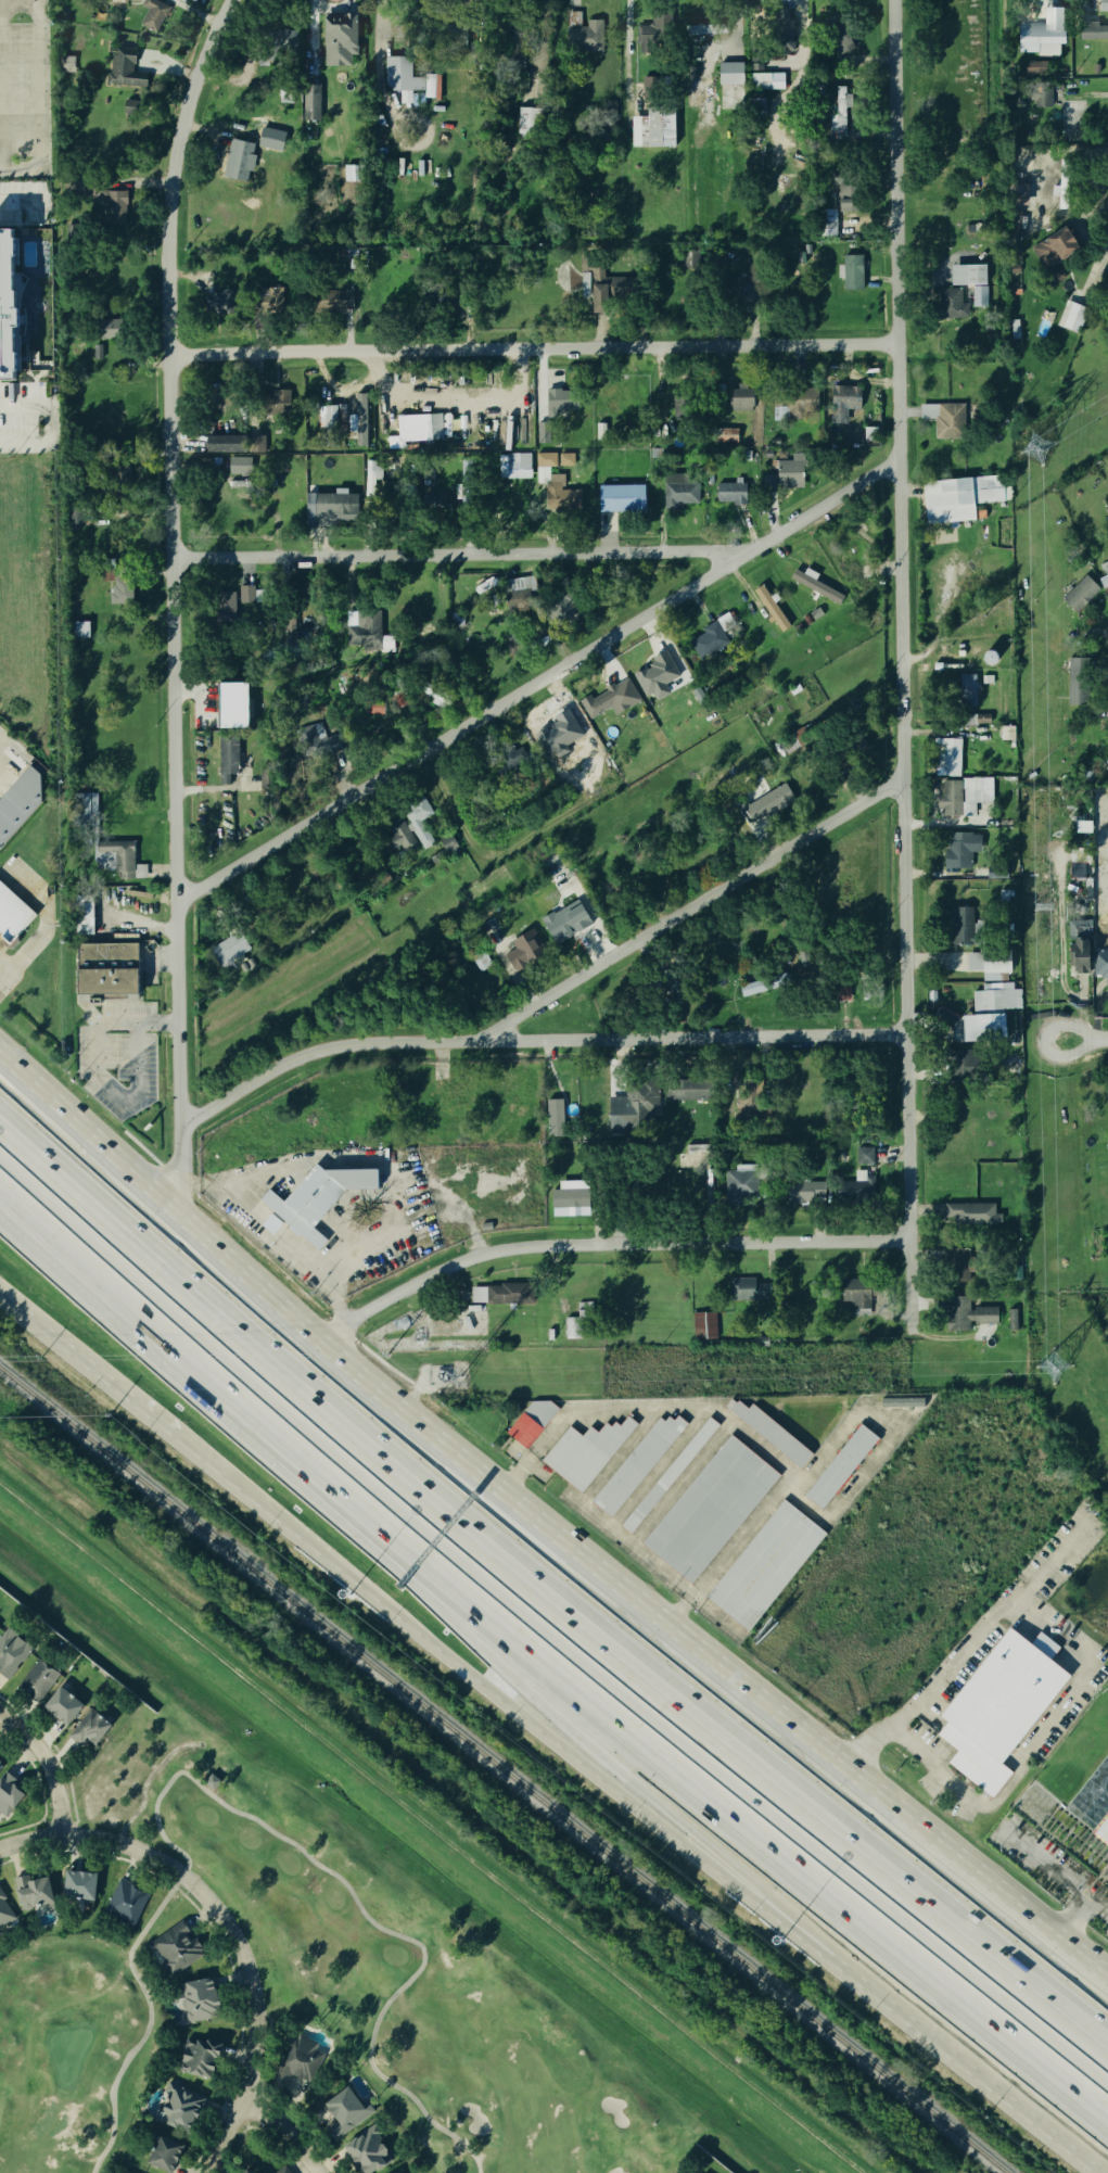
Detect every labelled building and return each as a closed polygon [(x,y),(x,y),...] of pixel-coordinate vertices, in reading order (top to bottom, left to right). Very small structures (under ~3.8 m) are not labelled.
[(109,10),(111,0),(128,0),(125,13),(109,10)] [(152,0),(145,0),(142,9),(145,10),(138,27),(156,35),(168,6),(152,0)] [(1099,12),(1099,0),(1107,0),(1107,12),(1099,12)] [(1016,54),(1037,54),(1037,58),(1058,57),(1058,46),(1062,46),(1062,8),(1042,9),(1042,27),(1015,27),(1016,54)] [(585,21),(585,27),(579,27),(579,11),(564,11),(564,53),(602,53),(602,21),(585,21)] [(635,27),(636,55),(649,55),(648,41),(662,41),(662,32),(670,32),(670,12),(649,12),(650,26),(635,27)] [(349,67),(349,57),(356,57),(356,15),(321,15),(321,67),(349,67)] [(772,56),(794,55),(793,19),(771,19),(772,56)] [(1097,27),(1096,19),(1077,20),(1078,40),(1107,40),(1107,27),(1097,27)] [(712,36),(712,26),(683,27),(683,37),(712,36)] [(143,88),(144,75),(133,74),(135,49),(110,47),(108,86),(143,88)] [(78,73),(78,57),(66,57),(66,73),(78,73)] [(437,77),(408,77),(409,58),(383,57),(383,92),(422,92),(421,100),(437,100),(437,77)] [(719,63),(743,63),(743,85),(719,85),(719,63)] [(700,90),(699,67),(684,68),(686,109),(694,109),(693,90),(700,90)] [(752,74),(785,74),(785,89),(752,90),(752,74)] [(301,111),(307,111),(307,121),(319,121),(320,84),(301,83),(301,111)] [(1051,108),(1050,85),(1029,86),(1030,109),(1051,108)] [(843,109),(850,109),(850,96),(843,96),(843,88),(833,88),(834,116),(828,116),(828,139),(844,139),(843,109)] [(673,108),(644,108),(644,117),(629,118),(629,148),(673,148),(673,108)] [(533,109),(515,109),(514,135),(532,136),(533,109)] [(264,127),(286,132),(282,152),(259,147),(264,127)] [(252,144),(225,141),(221,179),(249,182),(252,144)] [(855,213),(854,187),(834,187),(835,214),(855,213)] [(106,217),(125,217),(126,192),(106,192),(106,217)] [(0,228),(0,379),(18,379),(17,309),(28,279),(15,270),(15,228),(0,228)] [(1029,246),(1040,269),(1074,253),(1063,230),(1029,246)] [(862,257),(841,256),(841,291),(861,291),(862,257)] [(952,266),(986,265),(986,284),(952,285),(952,266)] [(256,315),(280,315),(281,289),(263,289),(263,296),(257,296),(256,315)] [(937,290),(937,320),(966,320),(966,291),(937,290)] [(313,291),(312,312),(351,313),(352,292),(313,291)] [(207,293),(209,317),(231,314),(229,292),(207,293)] [(1058,326),(1067,300),(1088,308),(1080,334),(1058,326)] [(103,323),(106,341),(129,336),(126,318),(103,323)] [(1020,339),(1011,340),(1010,320),(1019,320),(1020,339)] [(751,413),(752,388),(726,387),(725,412),(751,413)] [(846,426),(846,411),(859,411),(859,387),(829,387),(828,426),(846,426)] [(540,422),(554,422),(554,411),(566,411),(567,391),(545,390),(544,409),(540,409),(540,422)] [(787,417),(800,417),(799,410),(816,410),(816,391),(786,392),(787,417)] [(366,447),(365,395),(353,395),(353,408),(344,408),(344,406),(334,406),(335,426),(346,426),(346,433),(354,433),(354,447),(366,447)] [(933,440),(963,440),(963,405),(919,406),(919,416),(924,416),(924,409),(933,409),(933,440)] [(333,407),(317,407),(317,430),(334,430),(333,407)] [(395,416),(395,443),(450,442),(449,415),(395,416)] [(538,444),(538,423),(550,423),(550,444),(538,444)] [(598,440),(597,424),(606,423),(607,440),(598,440)] [(739,430),(738,443),(712,442),(712,429),(739,430)] [(531,480),(530,454),(505,455),(506,480),(531,480)] [(536,454),(557,454),(557,467),(537,468),(536,454)] [(560,454),(575,454),(575,466),(560,466),(560,454)] [(791,462),(774,462),(775,489),(802,488),(801,455),(791,455),(791,462)] [(250,476),(250,459),(226,458),(225,476),(250,476)] [(363,498),(372,498),(373,481),(380,481),(381,463),(364,462),(363,498)] [(662,507),(697,508),(698,478),(662,477),(662,507)] [(1002,504),(1000,477),(919,482),(921,525),(973,522),(972,505),(1002,504)] [(713,484),(713,505),(747,504),(747,486),(740,486),(740,483),(713,484)] [(645,485),(645,511),(600,511),(600,486),(645,485)] [(303,495),(303,524),(356,525),(356,496),(345,495),(345,490),(332,490),(332,495),(303,495)] [(1100,568),(1104,577),(1096,580),(1101,590),(1107,587),(1107,564),(1100,568)] [(844,596),(839,605),(791,579),(797,570),(844,596)] [(1059,601),(1073,616),(1099,592),(1084,577),(1059,601)] [(527,592),(533,592),(532,579),(501,580),(502,608),(528,607),(527,592)] [(116,605),(137,605),(136,580),(116,580),(116,605)] [(779,634),(787,628),(761,586),(749,593),(768,624),(772,622),(779,634)] [(252,588),(237,587),(236,604),(252,604),(252,588)] [(811,613),(819,608),(825,614),(815,620),(811,613)] [(345,628),(344,651),(379,651),(379,611),(355,611),(355,628),(345,628)] [(699,660),(729,646),(724,635),(735,630),(728,614),(697,629),(701,637),(690,642),(699,660)] [(807,626),(803,618),(808,614),(813,623),(807,626)] [(294,617),(281,618),(281,643),(294,643),(294,617)] [(74,622),(89,622),(89,638),(74,637),(74,622)] [(630,674),(643,699),(650,695),(654,703),(669,694),(664,685),(678,677),(666,655),(630,674)] [(1065,706),(1086,707),(1087,660),(1066,660),(1065,706)] [(976,676),(958,676),(958,708),(976,708),(976,676)] [(992,685),(992,676),(975,677),(976,686),(992,685)] [(456,699),(451,708),(415,688),(420,679),(456,699)] [(612,717),(639,703),(626,680),(590,699),(588,697),(578,702),(588,721),(609,710),(612,717)] [(220,728),(219,683),(247,683),(249,727),(220,728)] [(385,703),(384,713),(365,712),(366,701),(385,703)] [(977,714),(991,714),(991,723),(978,724),(977,714)] [(1002,740),(1001,727),(1015,726),(1015,740),(1002,740)] [(226,785),(235,785),(235,775),(244,775),(243,737),(225,738),(226,785)] [(958,778),(959,741),(933,740),(933,777),(958,778)] [(41,803),(40,774),(30,766),(0,799),(0,849),(41,803)] [(974,817),(974,805),(992,804),(991,779),(961,779),(961,782),(938,782),(938,818),(974,817)] [(739,810),(750,828),(794,800),(782,782),(739,810)] [(433,845),(419,822),(432,815),(422,799),(399,813),(405,822),(386,833),(400,858),(420,847),(422,851),(433,845)] [(978,855),(979,835),(943,834),(943,870),(970,871),(970,855),(978,855)] [(150,880),(150,865),(139,866),(138,843),(100,843),(101,868),(118,868),(119,880),(150,880)] [(1068,882),(1084,882),(1084,864),(1088,864),(1088,853),(1068,853),(1068,882)] [(985,881),(1007,880),(1006,866),(985,866),(985,881)] [(12,943),(0,933),(0,882),(37,915),(12,943)] [(77,936),(76,897),(93,897),(93,936),(77,936)] [(538,920),(550,945),(590,926),(577,901),(538,920)] [(947,950),(971,949),(970,908),(946,909),(947,950)] [(1066,922),(1067,947),(1064,947),(1065,973),(1088,972),(1086,922),(1066,922)] [(209,950),(240,931),(251,949),(221,968),(209,950)] [(513,951),(503,956),(511,972),(534,962),(531,954),(540,951),(531,931),(508,941),(513,951)] [(87,945),(88,997),(150,996),(149,970),(145,970),(144,944),(87,945)] [(1092,979),(1102,979),(1102,988),(1107,988),(1107,952),(1091,952),(1092,979)] [(790,981),(810,976),(805,958),(785,962),(790,981)] [(740,987),(787,973),(790,983),(743,997),(740,987)] [(963,1016),(1005,1014),(1006,1040),(964,1042),(963,1016)] [(981,1057),(948,1058),(948,1079),(981,1079),(981,1057)] [(662,1101),(700,1102),(701,1081),(662,1080),(662,1101)] [(606,1098),(606,1123),(658,1123),(658,1084),(625,1084),(625,1098),(606,1098)] [(562,1100),(545,1100),(546,1138),(563,1137),(562,1100)] [(854,1165),(872,1165),(873,1149),(855,1148),(854,1165)] [(371,1169),(318,1170),(312,1164),(278,1201),(266,1190),(256,1201),(316,1254),(333,1234),(333,1229),(324,1221),(324,1212),(335,1199),(335,1198),(342,1190),(372,1190),(371,1169)] [(753,1199),(752,1171),(724,1171),(724,1200),(753,1199)] [(549,1218),(587,1217),(586,1181),(556,1182),(556,1191),(548,1191),(549,1218)] [(948,1205),(948,1225),(1001,1223),(1000,1214),(994,1214),(994,1203),(948,1205)] [(283,1223),(273,1236),(262,1225),(271,1213),(283,1223)] [(765,1301),(765,1284),(755,1284),(755,1279),(724,1280),(725,1302),(765,1301)] [(840,1280),(840,1302),(853,1303),(853,1309),(867,1310),(868,1281),(840,1280)] [(486,1286),(487,1306),(532,1304),(531,1284),(486,1286)] [(471,1304),(483,1304),(482,1295),(481,1295),(481,1288),(470,1289),(471,1304)] [(996,1326),(996,1309),(969,1308),(969,1298),(945,1297),(944,1332),(969,1333),(969,1325),(996,1326)] [(1017,1331),(1016,1310),(1007,1310),(1007,1331),(1017,1331)] [(692,1314),(693,1338),(716,1337),(714,1312),(692,1314)] [(505,1437),(527,1451),(553,1410),(532,1396),(505,1437)] [(924,1398),(924,1407),(882,1408),(882,1399),(924,1398)] [(723,1408),(799,1470),(811,1455),(749,1405),(745,1411),(730,1399),(723,1408)] [(542,1462),(570,1426),(583,1437),(590,1426),(598,1433),(606,1423),(611,1427),(615,1422),(620,1426),(628,1416),(638,1424),(581,1494),(542,1462)] [(611,1518),(590,1502),(660,1418),(665,1422),(668,1416),(674,1421),(678,1416),(687,1424),(611,1518)] [(719,1425),(632,1535),(621,1526),(709,1416),(719,1425)] [(804,1496),(862,1424),(878,1437),(822,1509),(804,1496)] [(641,1543),(731,1435),(780,1475),(690,1584),(641,1543)] [(705,1597),(784,1500),(826,1534),(748,1630),(705,1597)] [(1013,1772),(992,1797),(948,1763),(957,1751),(938,1734),(947,1721),(941,1716),(1010,1629),(1070,1677),(1002,1764),(1013,1772)] [(30,1647),(3,1630),(0,1635),(0,1676),(9,1681),(30,1647)] [(36,1705),(56,1676),(34,1660),(13,1690),(36,1705)] [(64,1728),(81,1707),(59,1688),(41,1707),(64,1728)] [(109,1725),(86,1710),(66,1739),(80,1748),(85,1741),(93,1748),(109,1725)] [(1061,1813),(1107,1848),(1107,1749),(1061,1813)] [(7,1776),(0,1781),(0,1818),(25,1797),(7,1776)] [(59,1901),(90,1901),(91,1873),(60,1872),(59,1901)] [(23,1880),(23,1878),(11,1879),(14,1907),(50,1904),(48,1878),(23,1880)] [(100,1916),(132,1930),(148,1894),(116,1880),(100,1916)] [(0,1892),(0,1929),(16,1919),(0,1892)] [(145,1945),(166,1979),(202,1957),(181,1922),(145,1945)] [(176,2010),(182,2010),(183,2023),(214,2020),(209,1980),(173,1983),(176,2010)] [(322,2055),(310,2050),(313,2045),(290,2036),(276,2072),(309,2086),(322,2055)] [(208,2076),(208,2060),(217,2060),(218,2042),(178,2041),(177,2075),(208,2076)] [(200,2096),(167,2084),(153,2122),(186,2134),(200,2096)] [(317,2105),(328,2121),(321,2125),(330,2140),(368,2117),(347,2085),(317,2105)] [(369,2127),(338,2147),(353,2172),(368,2172),(389,2161),(369,2127)] [(178,2145),(152,2136),(142,2165),(165,2172),(169,2172),(178,2145)]
